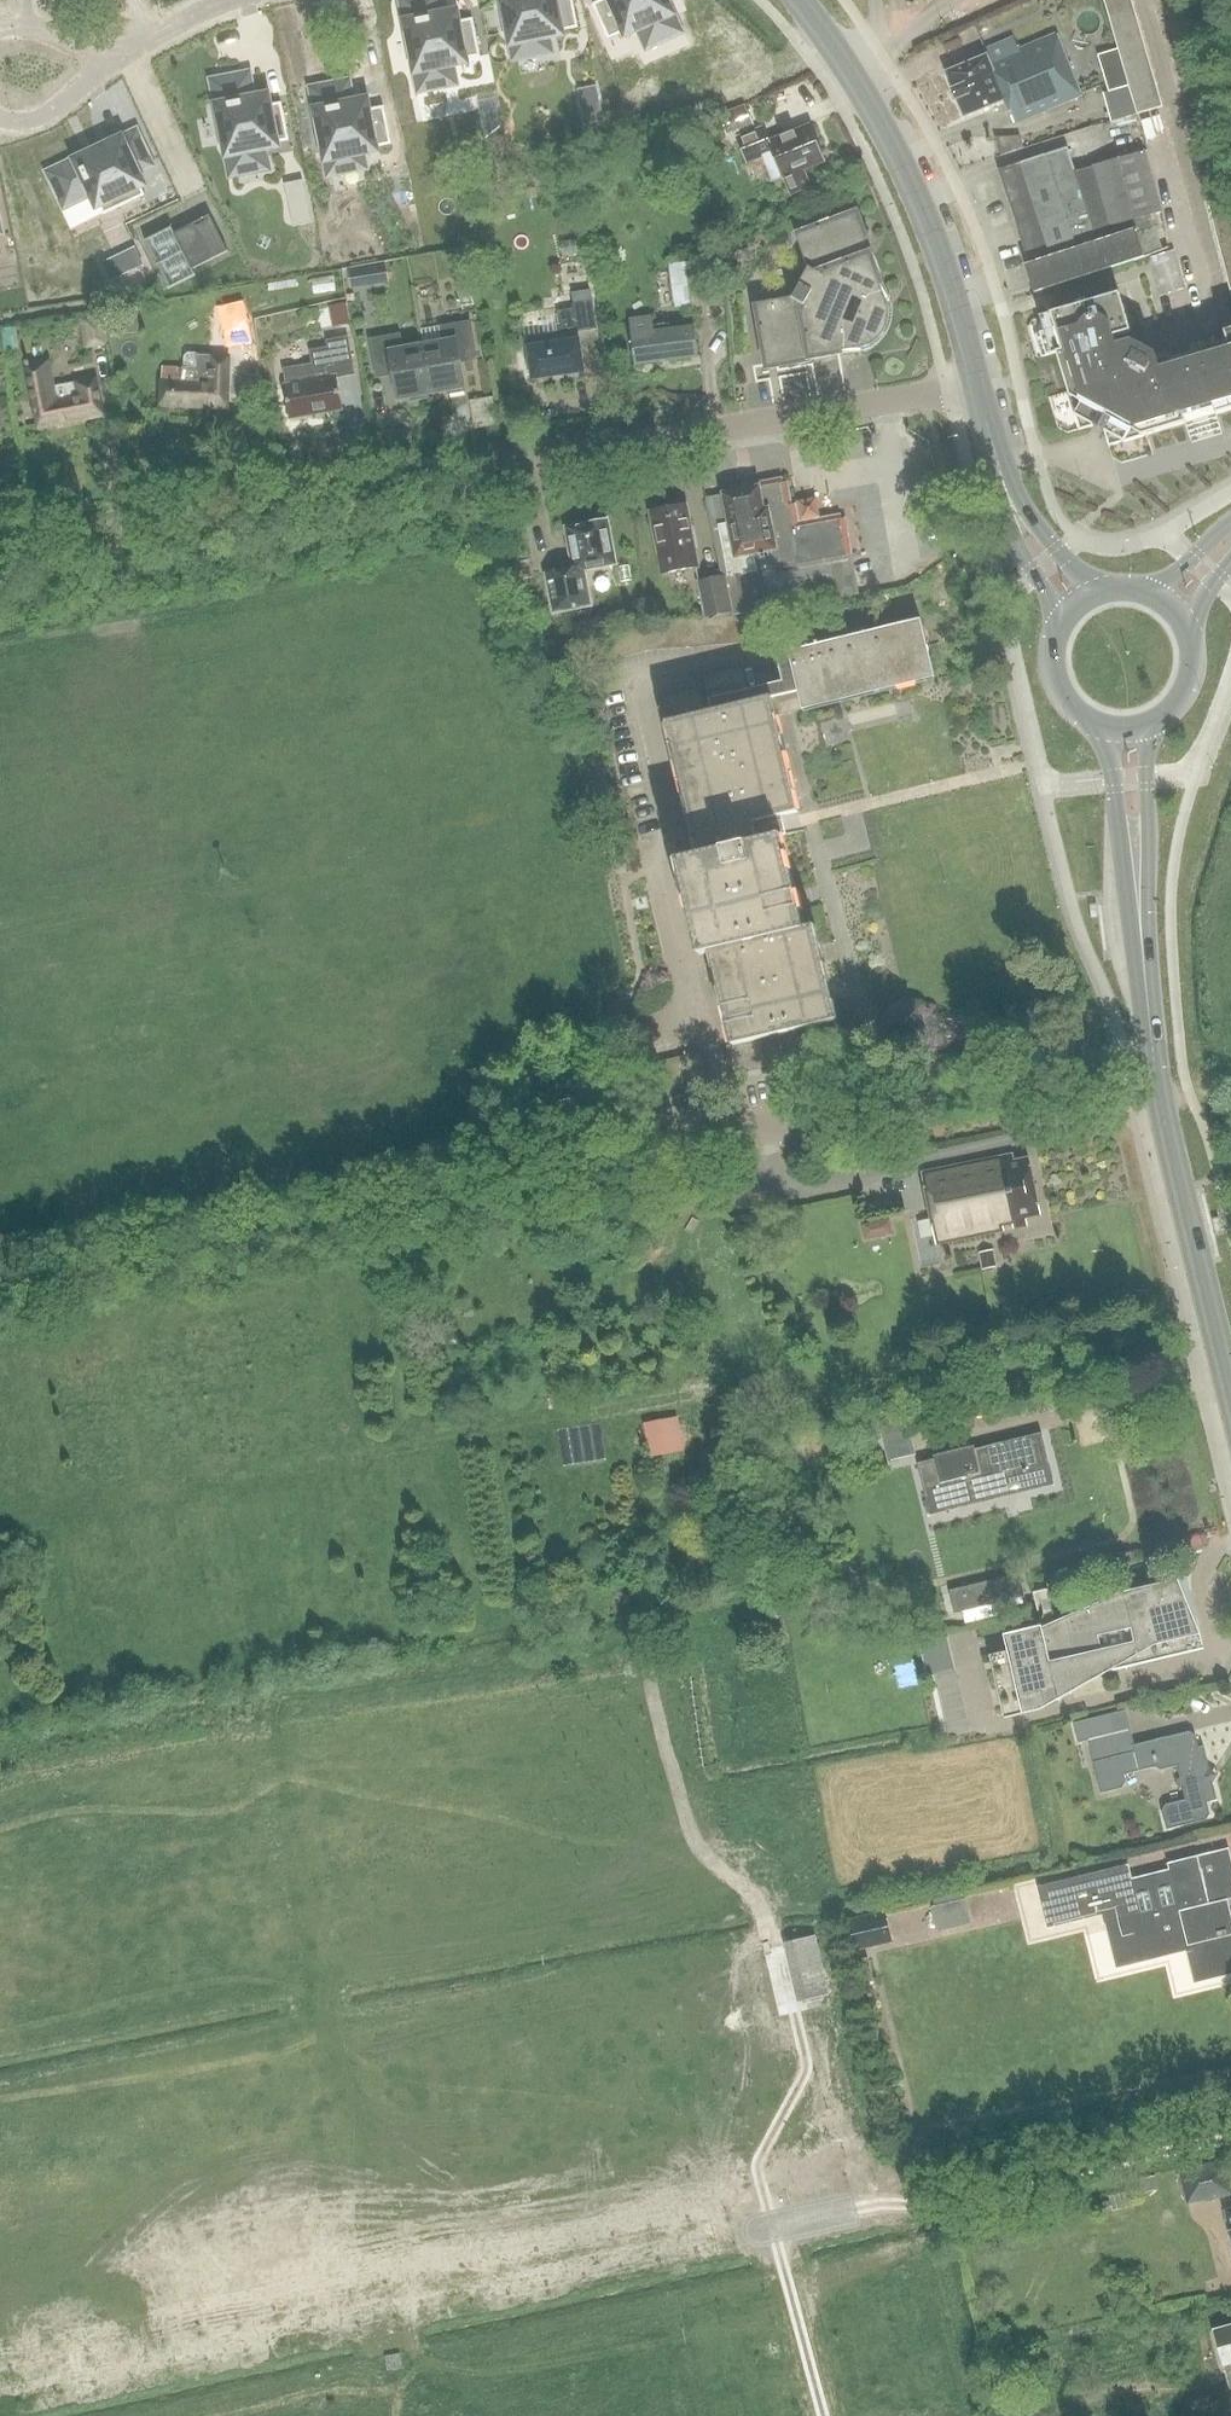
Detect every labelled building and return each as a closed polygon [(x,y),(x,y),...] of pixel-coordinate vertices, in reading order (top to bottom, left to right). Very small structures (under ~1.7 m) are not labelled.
[(396,2),(414,91),(458,82),(454,62),(481,57),(473,18),(446,24),(441,0),(406,0),(396,2)] [(512,64),(556,55),(554,45),(552,35),(577,30),(578,29),(576,20),(572,0),(499,0),(512,64)] [(592,6),(607,42),(632,31),(640,50),(681,33),(667,0),(607,0),(592,6)] [(1106,4),(1110,20),(1136,12),(1132,0),(1119,0),(1106,4)] [(1136,12),(1110,20),(1115,35),(1140,28),(1136,12)] [(1140,28),(1115,35),(1119,48),(1120,51),(1145,44),(1140,28)] [(985,50),(987,55),(946,73),(964,116),(1004,100),(1013,122),(1081,95),(1056,34),(1019,49),(1014,38),(985,50)] [(1145,44),(1120,51),(1124,67),(1150,60),(1145,44)] [(1119,48),(1099,54),(1110,93),(1130,87),(1129,83),(1124,67),(1120,51),(1119,48)] [(1150,60),(1124,67),(1129,83),(1154,75),(1150,60)] [(1154,75),(1129,83),(1130,87),(1133,99),(1159,91),(1154,75)] [(249,76),(205,85),(224,174),(268,165),(264,145),(290,140),(282,101),(256,107),(249,76)] [(351,81),(307,90),(311,107),(321,159),(326,179),(370,170),(369,167),(367,156),(365,150),(392,145),(384,106),(358,112),(355,98),(351,81)] [(1110,93),(1105,94),(1113,122),(1138,114),(1133,99),(1130,87),(1110,93)] [(1159,91),(1133,99),(1138,114),(1164,107),(1159,91)] [(583,108),(586,123),(603,119),(600,104),(583,108)] [(745,104),(719,114),(720,116),(727,135),(753,124),(745,105),(745,104)] [(129,124),(46,161),(65,202),(93,190),(104,214),(139,199),(145,196),(134,171),(147,165),(129,124)] [(764,129),(737,139),(747,163),(763,157),(773,181),(782,178),(783,179),(791,197),(811,188),(803,171),(824,162),(810,127),(769,143),(764,129)] [(1024,151),(1021,134),(997,137),(1000,154),(1024,151)] [(1145,256),(1137,232),(1155,227),(1151,215),(1162,212),(1145,151),(1092,166),(1093,167),(1075,172),(1068,147),(998,170),(1029,264),(1025,265),(1034,293),(1145,256)] [(311,222),(304,180),(287,183),(294,225),(311,222)] [(1216,233),(1230,229),(1230,213),(1212,217),(1216,233)] [(862,348),(886,306),(852,215),(794,237),(807,270),(790,298),(756,304),(766,365),(862,348)] [(173,227),(145,240),(169,289),(196,276),(193,269),(228,253),(210,217),(176,233),(173,227)] [(1163,250),(1155,227),(1137,232),(1145,256),(1163,250)] [(1220,249),(1230,246),(1230,229),(1216,233),(1220,249)] [(1224,265),(1230,263),(1230,246),(1220,249),(1224,265)] [(119,256),(126,272),(141,265),(142,265),(134,249),(133,249),(119,256)] [(1175,252),(1152,258),(1162,295),(1185,288),(1175,252)] [(385,263),(369,266),(371,284),(388,282),(385,263)] [(687,271),(691,308),(724,304),(719,267),(687,271)] [(468,275),(455,277),(457,290),(470,288),(468,275)] [(1041,316),(1052,355),(1057,354),(1077,422),(1100,415),(1106,437),(1212,405),(1213,409),(1230,404),(1230,329),(1223,332),(1228,348),(1159,368),(1155,354),(1131,341),(1117,346),(1114,337),(1132,332),(1120,293),(1041,316)] [(255,341),(245,301),(223,305),(233,346),(255,341)] [(557,307),(561,334),(549,335),(528,338),(531,358),(527,360),(529,369),(532,370),(534,380),(584,372),(578,331),(577,327),(596,323),(593,301),(557,307)] [(328,307),(333,327),(351,324),(347,303),(328,307)] [(103,313),(78,318),(85,349),(109,344),(103,313)] [(116,320),(119,335),(139,331),(137,316),(116,320)] [(698,357),(694,328),(671,331),(670,325),(653,327),(652,318),(630,321),(636,365),(698,357)] [(423,346),(432,394),(447,391),(448,396),(451,395),(450,394),(465,391),(465,388),(468,387),(461,351),(478,348),(473,322),(444,327),(446,342),(423,346)] [(429,394),(432,394),(423,346),(405,349),(403,335),(371,340),(376,366),(392,363),(399,399),(411,397),(412,401),(427,398),(427,399),(429,399),(429,394)] [(347,337),(330,340),(327,341),(328,347),(310,351),(313,363),(283,369),(286,386),(284,386),(291,419),(342,409),(336,377),(354,373),(347,337)] [(236,382),(228,382),(220,382),(220,359),(220,353),(199,352),(198,357),(198,381),(167,380),(166,405),(166,414),(186,415),(186,422),(204,422),(204,416),(230,416),(230,402),(235,402),(236,382)] [(40,428),(104,415),(97,379),(55,387),(50,363),(27,367),(35,407),(36,407),(40,428)] [(722,576),(730,612),(732,612),(732,616),(766,612),(760,569),(775,567),(776,571),(851,558),(850,554),(854,553),(848,517),(843,518),(843,514),(820,518),(817,499),(790,504),(786,481),(782,482),(781,478),(741,486),(742,490),(723,494),(724,495),(706,499),(722,576)] [(692,548),(697,547),(693,527),(688,528),(684,505),(669,508),(665,505),(658,507),(655,511),(651,512),(656,536),(654,541),(656,550),(660,552),(660,555),(664,554),(668,572),(696,566),(692,548)] [(588,526),(568,530),(575,569),(548,574),(555,612),(590,605),(584,570),(615,564),(615,561),(617,558),(615,549),(612,547),(607,522),(604,523),(600,520),(591,522),(588,526)] [(832,575),(764,587),(767,606),(835,594),(832,575)] [(722,576),(697,581),(704,617),(730,612),(722,576)] [(715,644),(713,618),(700,619),(702,645),(715,644)] [(729,643),(727,618),(713,618),(715,644),(729,643)] [(733,688),(720,690),(707,694),(710,706),(704,707),(691,710),(679,713),(666,716),(699,854),(677,859),(700,954),(711,952),(733,1045),(726,1046),(733,1074),(785,1062),(778,1034),(835,1021),(813,926),(801,928),(780,836),(778,837),(773,817),(797,811),(774,716),(935,678),(921,621),(777,655),(782,676),(746,684),(733,688)] [(638,652),(631,626),(620,628),(626,654),(638,652)] [(615,657),(609,631),(597,634),(604,660),(615,657)] [(604,660),(597,634),(586,636),(592,663),(604,660)] [(727,665),(733,688),(746,684),(740,661),(727,665)] [(756,681),(780,675),(777,662),(753,668),(756,681)] [(727,665),(715,667),(720,690),(733,688),(727,665)] [(702,670),(707,694),(720,690),(715,667),(702,670)] [(698,682),(685,685),(691,710),(704,707),(698,682)] [(685,685),(673,688),(679,713),(691,710),(685,685)] [(660,691),(666,716),(679,713),(673,688),(660,691)] [(678,1089),(671,1060),(657,1064),(664,1093),(678,1089)] [(937,1246),(1004,1232),(1003,1224),(1013,1222),(1014,1230),(1027,1227),(1025,1220),(1040,1216),(1028,1159),(1013,1162),(1011,1156),(922,1175),(937,1246)] [(979,1251),(982,1268),(996,1266),(993,1249),(979,1251)] [(677,1415),(656,1420),(663,1454),(684,1449),(677,1415)] [(929,1516),(1054,1486),(1041,1434),(1040,1434),(1040,1436),(975,1452),(974,1447),(934,1456),(935,1462),(919,1466),(918,1464),(917,1464),(929,1516)] [(950,1593),(954,1611),(994,1601),(1023,1594),(1017,1573),(949,1590),(950,1593)] [(1057,1625),(1048,1589),(1033,1592),(1040,1622),(1004,1631),(1009,1651),(989,1656),(1002,1712),(1057,1699),(1057,1702),(1059,1701),(1108,1671),(1124,1668),(1124,1670),(1126,1670),(1120,1648),(1134,1644),(1136,1650),(1190,1637),(1191,1640),(1193,1639),(1178,1576),(1176,1576),(1177,1581),(1122,1594),(1057,1625)] [(954,1669),(946,1631),(918,1637),(926,1675),(954,1669)] [(1126,1781),(1124,1774),(1155,1766),(1160,1769),(1176,1765),(1185,1799),(1165,1804),(1161,1810),(1166,1829),(1205,1819),(1209,1813),(1206,1802),(1216,1799),(1203,1745),(1198,1746),(1195,1734),(1189,1731),(1133,1744),(1124,1710),(1073,1723),(1078,1743),(1087,1740),(1099,1792),(1122,1787),(1126,1781)] [(1230,1975),(1230,1915),(1227,1900),(1223,1901),(1220,1887),(1230,1884),(1230,1870),(1226,1850),(1228,1848),(1168,1864),(1170,1869),(1132,1879),(1129,1864),(1039,1887),(1049,1925),(1103,1912),(1117,1966),(1140,1960),(1141,1964),(1142,1963),(1141,1960),(1187,1949),(1195,1983),(1230,1975)] [(965,1899),(931,1907),(936,1930),(971,1922),(965,1899)] [(885,1911),(847,1919),(853,1949),(892,1941),(885,1911)] [(786,1941),(793,1969),(820,1963),(813,1935),(786,1941)] [(1185,2203),(1230,2194),(1230,2184),(1226,2159),(1179,2168),(1185,2203)] [(344,2294),(348,2341),(379,2339),(375,2291),(344,2294)] [(1214,2330),(1229,2388),(1230,2387),(1230,2326),(1214,2330)]
